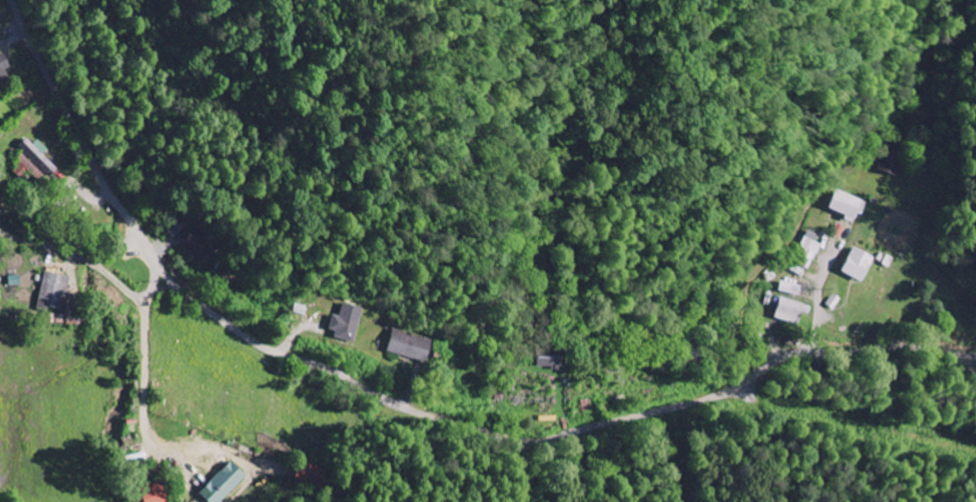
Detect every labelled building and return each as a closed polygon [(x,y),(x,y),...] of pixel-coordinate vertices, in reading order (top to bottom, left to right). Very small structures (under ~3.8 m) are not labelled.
[(6,69),(10,67),(4,52),(0,54),(0,83),(10,78),(6,69)] [(57,169),(42,154),(47,149),(34,135),(21,148),(26,154),(11,168),(20,178),(28,171),(41,184),(57,169)] [(898,176),(906,149),(884,142),(879,158),(883,159),(879,170),(898,176)] [(866,199),(835,189),(829,208),(846,214),(844,220),(853,222),(856,213),(861,215),(866,199)] [(206,262),(221,246),(199,225),(184,242),(206,262)] [(816,241),(819,234),(811,230),(796,262),(810,269),(821,243),(816,241)] [(871,255),(849,247),(840,272),(862,281),(871,255)] [(69,276),(45,270),(36,308),(45,310),(46,306),(62,309),(69,276)] [(778,290),(799,294),(801,284),(780,280),(778,290)] [(798,324),(803,303),(779,296),(774,317),(798,324)] [(365,307),(346,302),(343,316),(335,314),(331,328),(338,330),(336,337),(358,342),(365,307)] [(389,351),(428,362),(434,339),(395,328),(389,351)] [(566,366),(566,348),(539,349),(539,366),(566,366)] [(206,501),(219,501),(245,477),(229,461),(197,492),(206,501)] [(156,475),(151,466),(135,474),(140,484),(156,475)] [(140,501),(166,501),(157,479),(135,487),(140,501)]
